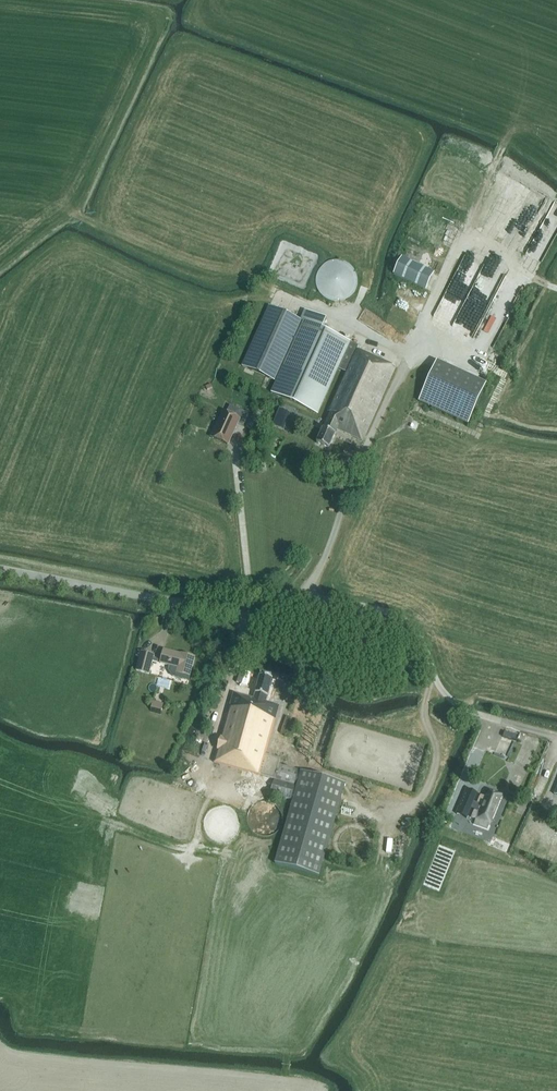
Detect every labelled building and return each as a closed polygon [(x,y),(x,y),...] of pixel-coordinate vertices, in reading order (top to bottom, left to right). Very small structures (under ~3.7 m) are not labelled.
[(449,233),(451,228),(435,220),(433,226),(449,233)] [(402,257),(394,274),(426,290),(434,273),(402,257)] [(353,258),(319,265),(327,301),(361,294),(353,258)] [(316,413),(337,367),(346,372),(328,412),(331,412),(317,443),(329,449),(338,430),(362,440),(396,367),(357,350),(359,346),(323,329),(327,320),(305,310),(301,320),(269,306),(243,366),(277,381),(271,393),(316,413)] [(469,424),(487,384),(437,361),(419,401),(469,424)] [(212,437),(228,444),(238,423),(244,426),(249,414),(230,405),(227,413),(224,412),(212,437)] [(291,413),(280,408),(273,426),(284,430),(291,413)] [(263,413),(255,410),(247,427),(255,430),(263,413)] [(169,666),(169,670),(172,677),(189,681),(195,657),(181,654),(164,650),(161,663),(169,666)] [(141,652),(136,672),(149,675),(153,661),(158,662),(159,660),(153,658),(154,655),(141,652)] [(281,758),(266,754),(279,706),(266,703),(272,679),(261,676),(254,699),(234,694),(214,763),(255,774),(253,781),(273,786),(271,794),(293,801),(275,864),(320,876),(338,813),(345,784),(279,765),(281,758)] [(153,701),(151,708),(162,711),(164,704),(153,701)] [(481,796),(472,818),(477,819),(475,824),(488,829),(492,819),(501,795),(489,790),(486,798),(481,796)]
